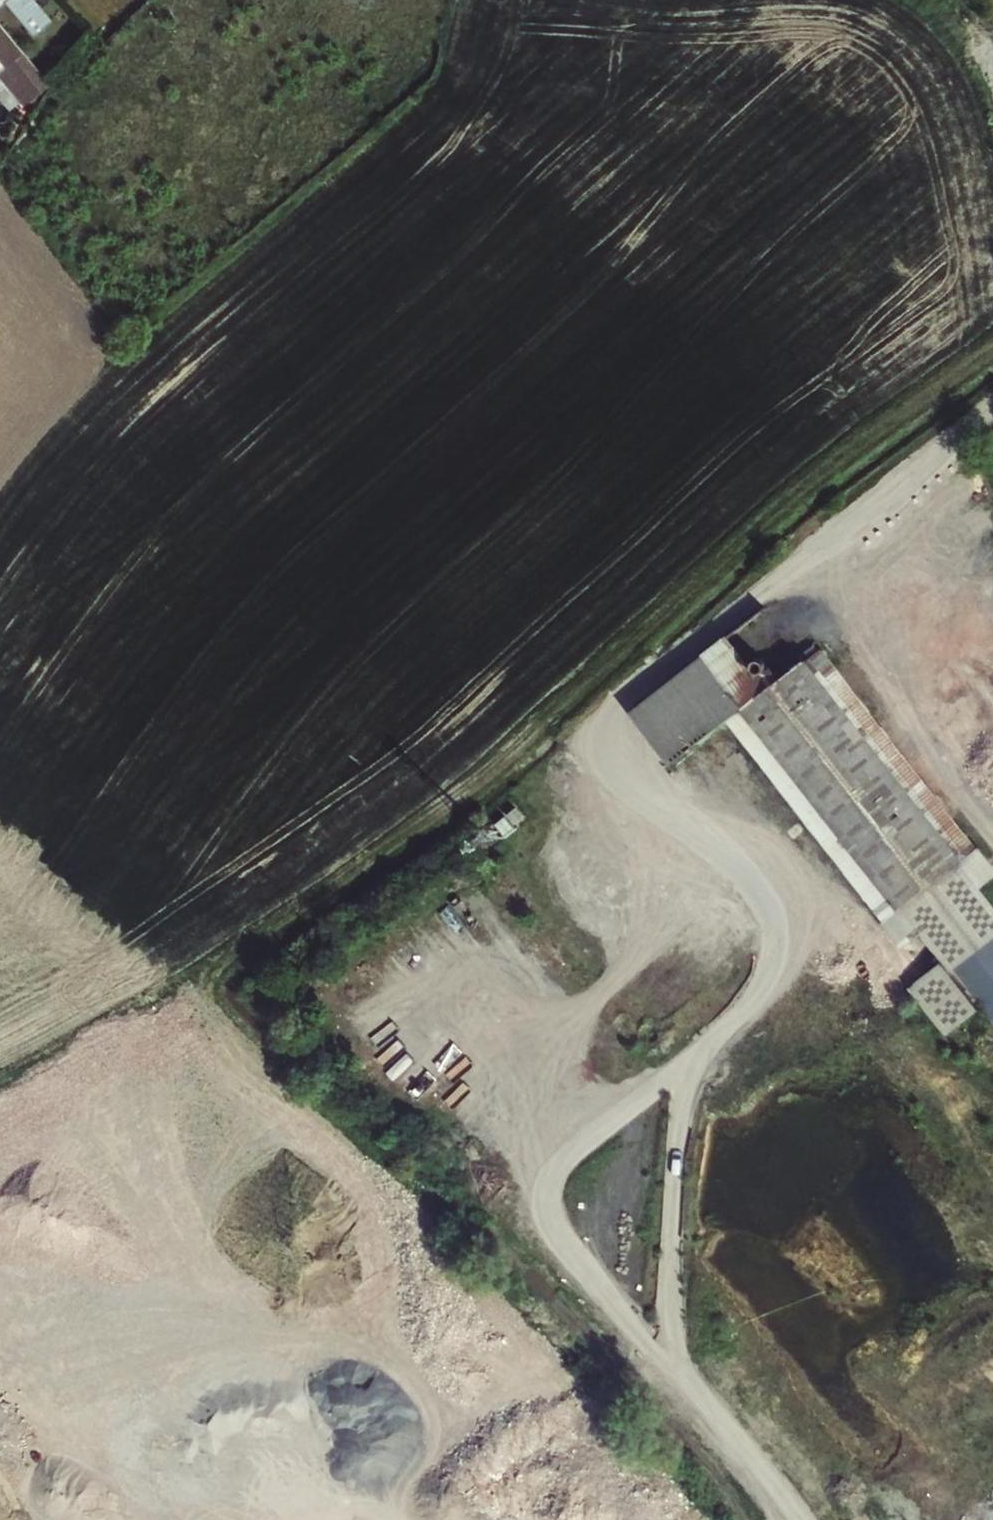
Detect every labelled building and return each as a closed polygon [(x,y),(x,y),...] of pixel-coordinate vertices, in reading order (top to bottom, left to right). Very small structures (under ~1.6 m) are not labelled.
[(31,29),(39,30),(52,19),(36,0),(7,0),(31,29)] [(8,65),(0,72),(30,108),(55,87),(0,22),(0,56),(8,65)] [(8,65),(0,56),(0,72),(8,65)] [(734,694),(903,912),(965,865),(806,660),(765,606),(703,655),(734,694)] [(806,660),(965,865),(972,875),(983,866),(817,650),(806,660)] [(911,922),(903,912),(734,694),(721,704),(899,931),(911,922)] [(512,813),(502,802),(494,809),(505,820),(512,813)] [(965,865),(903,912),(911,922),(972,875),(965,865)] [(911,922),(992,1027),(992,902),(972,875),(911,922)]
